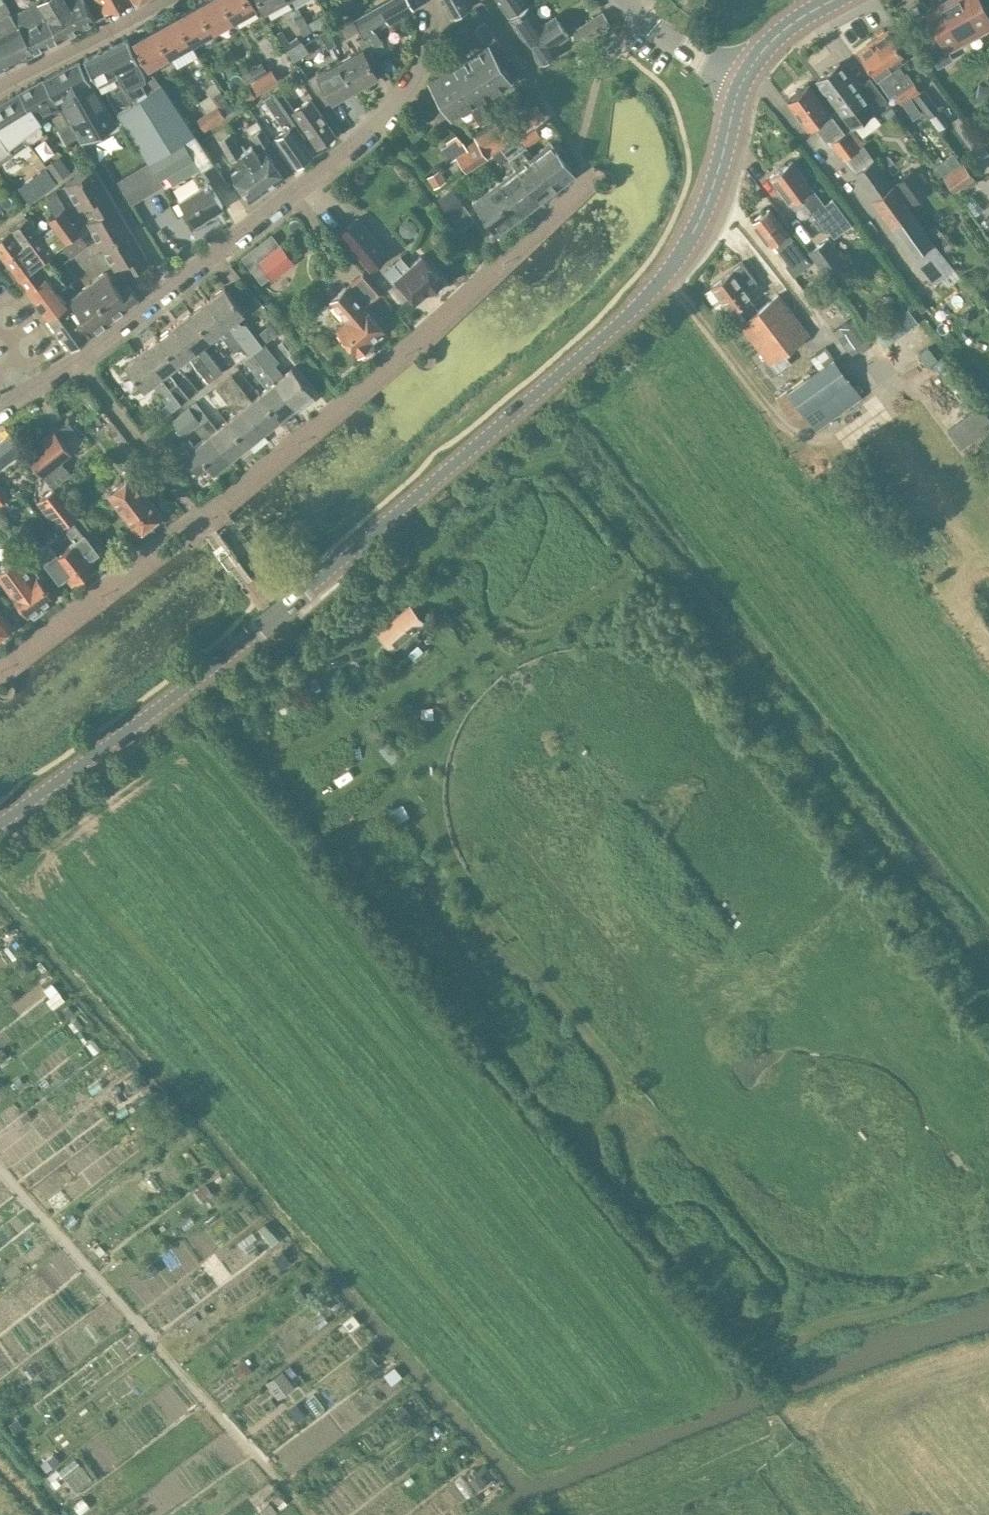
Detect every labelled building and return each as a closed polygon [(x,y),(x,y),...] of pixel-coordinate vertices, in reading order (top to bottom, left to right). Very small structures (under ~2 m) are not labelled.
[(0,1),(0,18),(2,17),(11,13),(11,12),(5,0),(2,0),(0,1)] [(12,14),(18,25),(19,24),(34,52),(60,39),(39,0),(36,0),(12,14)] [(60,39),(82,27),(67,0),(39,0),(60,39)] [(82,27),(96,19),(86,0),(67,0),(82,27)] [(107,14),(134,0),(99,0),(107,14)] [(225,0),(206,0),(199,4),(214,30),(235,18),(225,0)] [(258,5),(255,0),(225,0),(235,18),(258,5)] [(265,9),(282,0),(260,0),(265,9)] [(352,0),(348,0),(343,2),(347,9),(354,5),(352,0)] [(409,0),(386,0),(354,18),(364,35),(372,48),(382,42),(375,30),(371,23),(382,17),(386,24),(413,7),(409,0)] [(473,4),(471,0),(442,0),(452,16),(473,4)] [(508,15),(526,3),(524,0),(498,0),(508,15)] [(927,14),(930,21),(917,29),(938,67),(952,59),(949,52),(988,31),(988,18),(979,0),(953,0),(927,14)] [(214,30),(199,4),(177,16),(192,43),(214,30)] [(539,63),(558,50),(554,44),(568,34),(556,15),(541,25),(529,6),(510,19),(539,63)] [(325,11),(307,22),(312,30),(329,19),(325,11)] [(0,69),(34,52),(19,24),(18,25),(12,14),(11,12),(11,13),(2,17),(0,18),(0,68),(0,69)] [(294,20),(299,27),(307,22),(302,15),(294,20)] [(192,43),(177,16),(156,28),(170,55),(192,43)] [(488,56),(493,53),(494,54),(504,48),(495,33),(494,34),(484,20),(474,27),(486,43),(436,75),(446,89),(456,82),(459,87),(470,81),(467,76),(491,61),(488,56)] [(594,35),(585,21),(573,29),(583,43),(594,35)] [(307,22),(307,23),(307,22),(299,27),(304,35),(312,30),(307,22)] [(170,55),(156,28),(133,41),(148,67),(170,55)] [(319,34),(323,41),(332,36),(327,29),(319,34)] [(904,72),(897,62),(905,57),(887,30),(872,41),(910,96),(919,90),(906,70),(904,72)] [(362,47),(339,60),(354,87),(377,75),(364,53),(372,48),(364,35),(357,39),(362,47)] [(332,36),(323,41),(328,50),(337,45),(332,36)] [(128,37),(107,47),(120,76),(126,85),(128,84),(134,93),(139,91),(133,81),(146,75),(128,37)] [(303,39),(291,46),(298,56),(309,49),(303,39)] [(910,96),(872,41),(858,51),(884,88),(889,96),(896,91),(898,93),(895,95),(901,104),(910,96)] [(120,76),(107,47),(85,57),(98,81),(100,80),(103,87),(104,86),(109,95),(119,90),(124,99),(134,93),(128,84),(126,85),(120,76)] [(467,76),(470,81),(480,98),(510,78),(494,54),(493,53),(488,56),(491,61),(467,76)] [(81,140),(115,121),(80,60),(45,78),(81,140)] [(354,87),(339,60),(316,73),(331,100),(354,87)] [(252,81),(267,70),(262,62),(242,76),(248,84),(252,81)] [(870,76),(857,86),(839,62),(816,80),(850,125),(886,98),(870,76)] [(259,92),(278,79),(271,68),(267,70),(252,81),(259,92)] [(491,116),(479,98),(480,98),(470,81),(459,87),(456,82),(446,89),(436,75),(430,79),(452,115),(469,104),(476,117),(480,122),(491,116)] [(44,79),(21,91),(40,120),(52,114),(60,130),(59,131),(66,145),(77,139),(69,125),(70,124),(44,79)] [(147,162),(148,164),(158,180),(160,179),(180,166),(187,178),(194,174),(203,168),(213,162),(169,96),(161,84),(118,111),(150,160),(147,162)] [(245,103),(256,95),(248,84),(237,92),(245,103)] [(841,126),(830,111),(809,84),(787,101),(807,128),(814,123),(822,134),(833,126),(836,130),(841,126)] [(37,121),(40,120),(21,91),(17,93),(0,104),(0,132),(1,133),(15,123),(22,131),(27,139),(34,140),(41,134),(42,128),(37,121)] [(270,93),(263,98),(270,109),(275,115),(283,110),(281,108),(270,92),(270,93)] [(310,97),(296,107),(293,109),(310,133),(318,144),(335,131),(310,97)] [(281,108),(283,110),(302,139),(310,133),(293,109),(296,107),(292,101),(281,108)] [(206,112),(213,123),(224,116),(216,105),(206,112)] [(283,110),(275,115),(285,129),(276,135),(295,164),(299,161),(305,162),(309,158),(309,155),(311,153),(302,139),(283,110)] [(203,130),(213,123),(206,112),(196,119),(203,130)] [(492,154),(492,153),(500,148),(507,143),(503,136),(503,135),(494,121),(473,136),(476,141),(466,148),(455,134),(440,146),(448,159),(454,154),(466,172),(492,154)] [(11,145),(8,141),(22,131),(15,123),(1,133),(0,132),(0,152),(11,145)] [(249,133),(258,149),(269,142),(260,127),(249,133)] [(863,142),(851,127),(831,142),(842,158),(863,142)] [(250,200),(267,187),(248,161),(242,151),(230,133),(217,140),(238,169),(231,174),(250,200)] [(531,156),(532,156),(542,168),(539,171),(543,177),(547,175),(557,187),(575,174),(551,141),(531,156)] [(267,187),(284,175),(266,149),(258,154),(251,145),(242,151),(248,161),(267,187)] [(516,169),(540,200),(557,187),(547,175),(543,177),(539,171),(542,168),(532,156),(531,156),(525,146),(508,159),(516,168),(515,168),(516,169)] [(498,157),(500,161),(507,156),(500,148),(492,153),(492,154),(496,159),(498,157)] [(47,166),(57,179),(72,168),(62,155),(47,166)] [(932,284),(954,269),(942,250),(927,229),(873,156),(852,172),(932,284)] [(824,204),(811,186),(791,160),(770,176),(790,202),(798,196),(814,215),(826,232),(829,230),(834,236),(851,224),(833,198),(824,204)] [(158,180),(148,164),(147,162),(118,181),(133,204),(164,185),(160,179),(158,180)] [(975,178),(962,162),(942,177),(956,193),(975,178)] [(150,261),(125,218),(95,166),(66,183),(80,208),(91,201),(98,213),(87,220),(115,268),(130,259),(136,269),(150,261)] [(210,179),(203,168),(194,174),(200,185),(179,198),(195,222),(223,204),(208,180),(210,179)] [(515,168),(499,181),(524,213),(540,200),(516,169),(515,168)] [(930,190),(914,168),(893,182),(909,205),(930,190)] [(524,213),(499,181),(472,201),(497,234),(524,213)] [(66,242),(79,232),(78,232),(79,230),(64,210),(67,207),(60,199),(52,205),(56,211),(48,218),(58,230),(45,240),(40,232),(22,244),(23,245),(5,258),(28,289),(47,275),(38,264),(47,257),(62,244),(66,242)] [(811,262),(787,231),(769,207),(752,221),(769,244),(772,242),(787,262),(785,264),(794,274),(811,262)] [(5,258),(23,245),(22,244),(40,232),(28,216),(0,236),(0,252),(5,258)] [(357,218),(339,234),(370,270),(388,255),(357,218)] [(66,242),(62,244),(71,257),(88,245),(79,232),(66,242)] [(827,237),(808,251),(825,274),(844,260),(827,237)] [(280,244),(258,260),(272,279),(294,263),(280,244)] [(417,301),(431,289),(437,292),(443,286),(441,280),(443,278),(421,254),(403,271),(394,262),(384,271),(393,281),(396,278),(417,301)] [(66,283),(47,257),(38,264),(47,275),(28,289),(49,317),(67,303),(57,289),(66,283)] [(752,295),(746,288),(757,280),(742,261),(711,285),(731,311),(737,306),(745,318),(738,324),(769,364),(809,335),(778,294),(757,309),(749,297),(752,295)] [(87,285),(112,317),(139,296),(130,284),(121,290),(106,270),(87,285)] [(93,331),(112,317),(87,285),(69,299),(93,331)] [(240,323),(236,318),(244,312),(225,287),(207,300),(227,325),(243,345),(249,354),(252,352),(253,353),(265,343),(264,342),(262,344),(246,323),(240,323)] [(372,348),(370,342),(385,329),(364,305),(363,306),(346,287),(332,299),(349,318),(337,328),(359,353),(361,351),(366,353),(372,348)] [(227,325),(207,300),(191,313),(210,338),(220,330),(236,350),(243,345),(227,325)] [(90,334),(67,303),(49,317),(72,348),(90,334)] [(210,338),(191,313),(175,325),(210,370),(209,370),(214,376),(222,370),(202,344),(210,338)] [(853,316),(832,331),(847,350),(868,335),(853,316)] [(175,325),(157,339),(177,363),(187,356),(202,375),(209,370),(210,370),(175,325)] [(177,363),(157,339),(141,351),(175,394),(175,395),(180,402),(181,403),(189,398),(168,371),(177,363)] [(264,366),(276,380),(275,381),(296,406),(313,392),(292,367),(284,374),(276,364),(280,361),(265,343),(253,353),(264,366)] [(818,367),(786,390),(816,431),(861,397),(826,346),(811,357),(818,367)] [(175,394),(141,351),(125,364),(145,389),(154,381),(174,407),(180,402),(175,395),(175,394)] [(249,354),(244,358),(256,373),(264,366),(253,353),(252,352),(249,354)] [(264,366),(256,373),(268,387),(260,393),(280,419),(296,406),(275,381),(276,380),(264,366)] [(280,419),(260,393),(253,399),(233,374),(223,382),(233,394),(264,432),(280,419)] [(223,382),(217,387),(227,399),(230,397),(232,395),(233,394),(223,382)] [(230,397),(227,399),(237,412),(228,419),(248,445),(263,433),(264,432),(233,394),(232,395),(230,397)] [(179,415),(173,420),(185,434),(195,426),(197,425),(201,422),(202,421),(196,414),(197,414),(190,406),(179,415)] [(948,429),(960,447),(988,427),(988,417),(981,406),(948,429)] [(204,409),(197,414),(196,414),(202,421),(231,458),(248,445),(228,419),(218,427),(204,409)] [(55,431),(54,429),(25,451),(55,487),(72,473),(61,460),(83,441),(68,421),(55,431)] [(189,440),(179,447),(199,471),(208,463),(215,471),(231,458),(202,421),(201,422),(197,425),(195,426),(204,438),(194,446),(189,440)] [(0,441),(0,469),(23,450),(10,433),(0,441)] [(107,492),(122,511),(138,532),(162,513),(146,492),(130,474),(107,492)] [(8,495),(0,485),(0,502),(8,495)] [(54,486),(36,502),(57,529),(76,514),(54,486)] [(24,522),(14,530),(31,549),(40,540),(24,522)] [(74,539),(64,547),(85,573),(98,563),(91,553),(97,548),(85,532),(83,533),(75,523),(67,529),(74,539)] [(40,549),(39,550),(47,561),(59,577),(66,572),(73,581),(85,573),(64,547),(57,537),(48,543),(40,549)] [(42,604),(53,595),(38,576),(41,574),(24,551),(0,570),(0,577),(28,614),(30,613),(35,616),(43,610),(42,604)] [(409,606),(378,633),(393,649),(424,622),(409,606)] [(13,626),(14,626),(0,608),(0,639),(3,637),(3,633),(13,626)]
